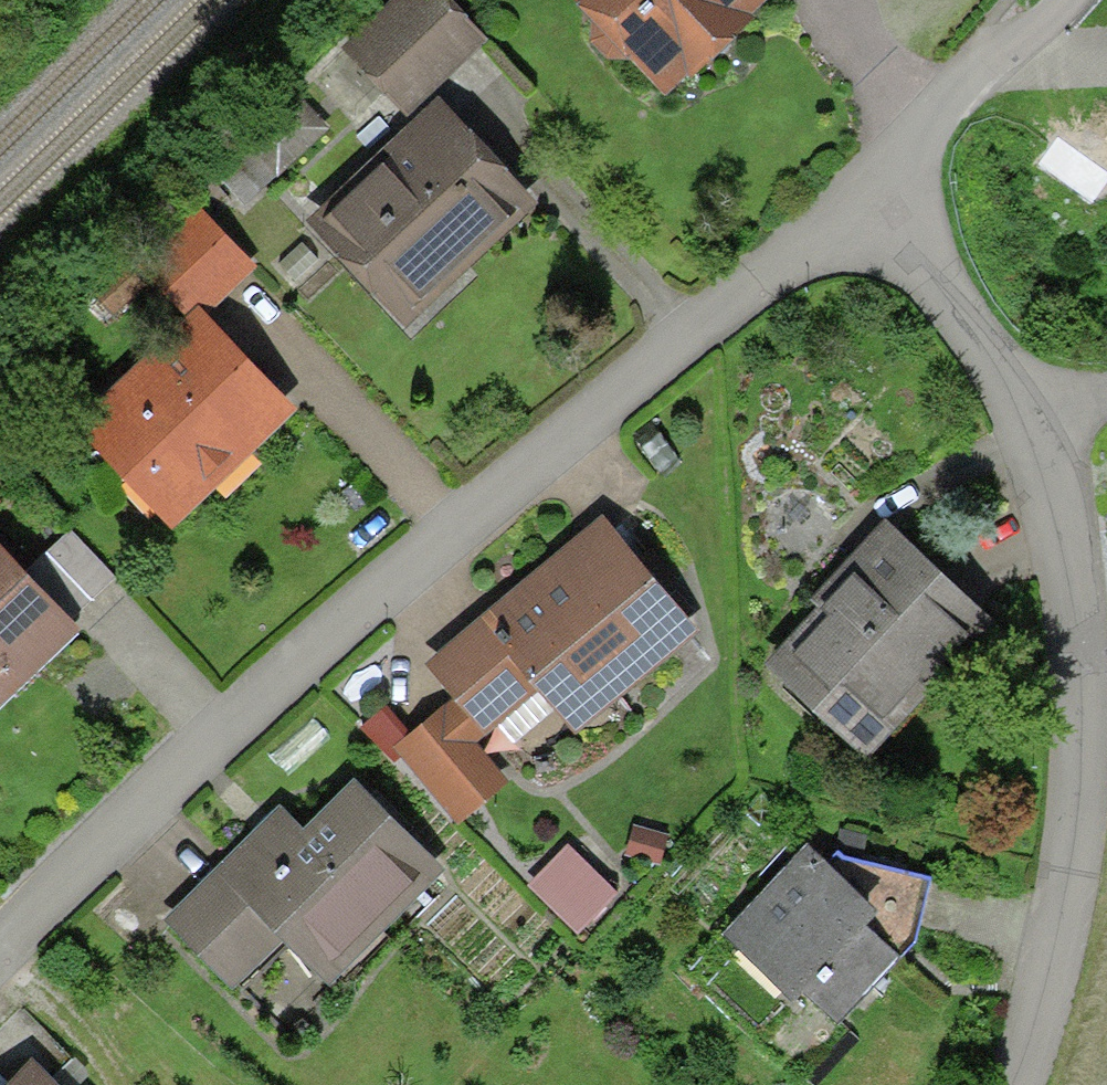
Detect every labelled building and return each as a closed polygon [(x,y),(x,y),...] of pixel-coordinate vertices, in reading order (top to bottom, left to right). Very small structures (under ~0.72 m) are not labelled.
[(452,0),(380,0),(345,35),(393,81),(432,40),(446,54),(476,23),(452,0)] [(585,21),(604,37),(631,34),(655,59),(717,0),(592,0),(585,21)] [(269,182),(329,142),(306,107),(246,146),(269,182)] [(517,187),(439,107),(390,154),(380,145),(316,207),(404,297),(517,187)] [(242,245),(191,196),(141,247),(193,296),(242,245)] [(236,337),(205,306),(157,353),(147,343),(87,403),(103,419),(103,449),(155,450),(180,475),(229,426),(238,435),(273,401),(233,361),(236,337)] [(15,559),(65,612),(113,567),(64,514),(15,559)] [(978,601),(886,516),(836,570),(825,560),(807,579),(825,596),(774,651),(859,730),(978,601)] [(601,521),(493,610),(535,661),(557,688),(591,660),(604,676),(679,614),(601,521)] [(15,559),(0,543),(0,673),(65,612),(15,559)] [(482,705),(535,661),(493,610),(486,602),(434,646),(482,705)] [(488,755),(436,699),(394,737),(446,793),(488,755)] [(294,824),(270,799),(162,902),(213,956),(267,904),(318,957),(425,854),(347,774),(294,824)] [(660,826),(623,819),(618,844),(655,851),(660,826)] [(819,842),(800,824),(712,914),(785,985),(797,973),(831,1006),(888,948),(907,929),(925,860),(828,832),(819,842)] [(577,846),(536,885),(585,936),(626,897),(577,846)] [(31,1060),(59,1032),(21,995),(0,1016),(0,1030),(31,1060)] [(31,1060),(0,1030),(0,1084),(6,1084),(31,1060)] [(6,1084),(56,1084),(31,1060),(6,1084)]
